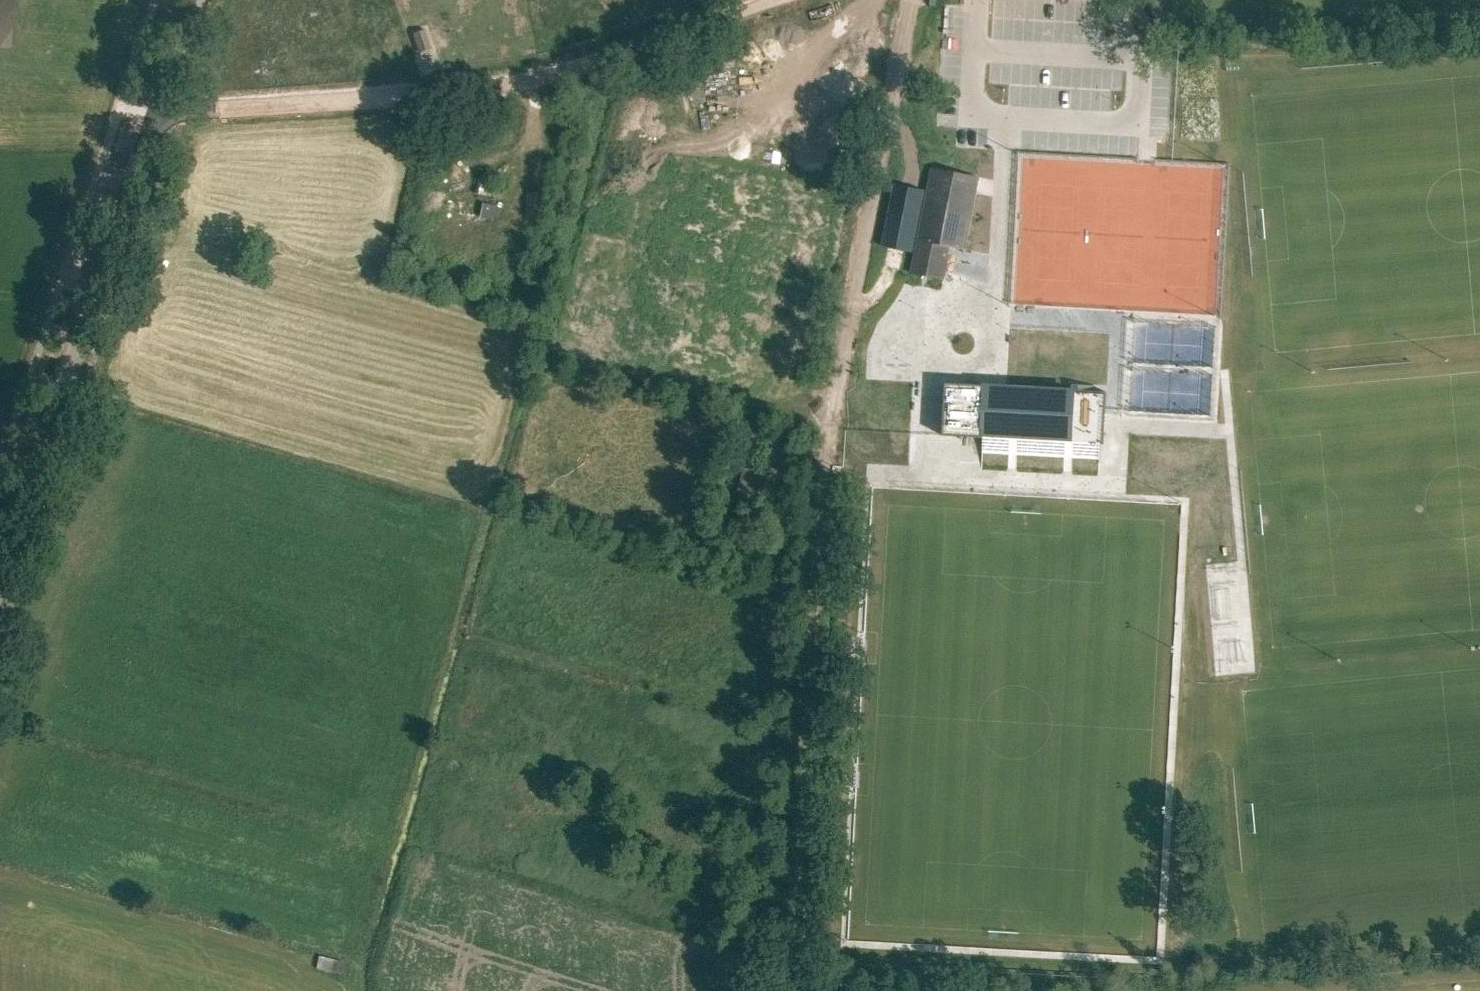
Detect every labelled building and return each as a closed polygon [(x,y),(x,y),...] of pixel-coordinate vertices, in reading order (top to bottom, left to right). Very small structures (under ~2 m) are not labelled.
[(431,48),(425,30),(414,34),(419,49),(420,52),(426,50),(431,48)] [(942,279),(947,254),(949,247),(963,249),(977,177),(933,168),(918,241),(913,264),(912,271),(911,273),(942,279)] [(882,246),(889,247),(892,248),(911,252),(924,190),(905,186),(902,186),(894,184),(882,246)] [(1103,445),(1106,392),(945,383),(942,436),(1103,445)] [(743,493),(744,490),(757,493),(763,473),(744,467),(738,491),(743,493)]
